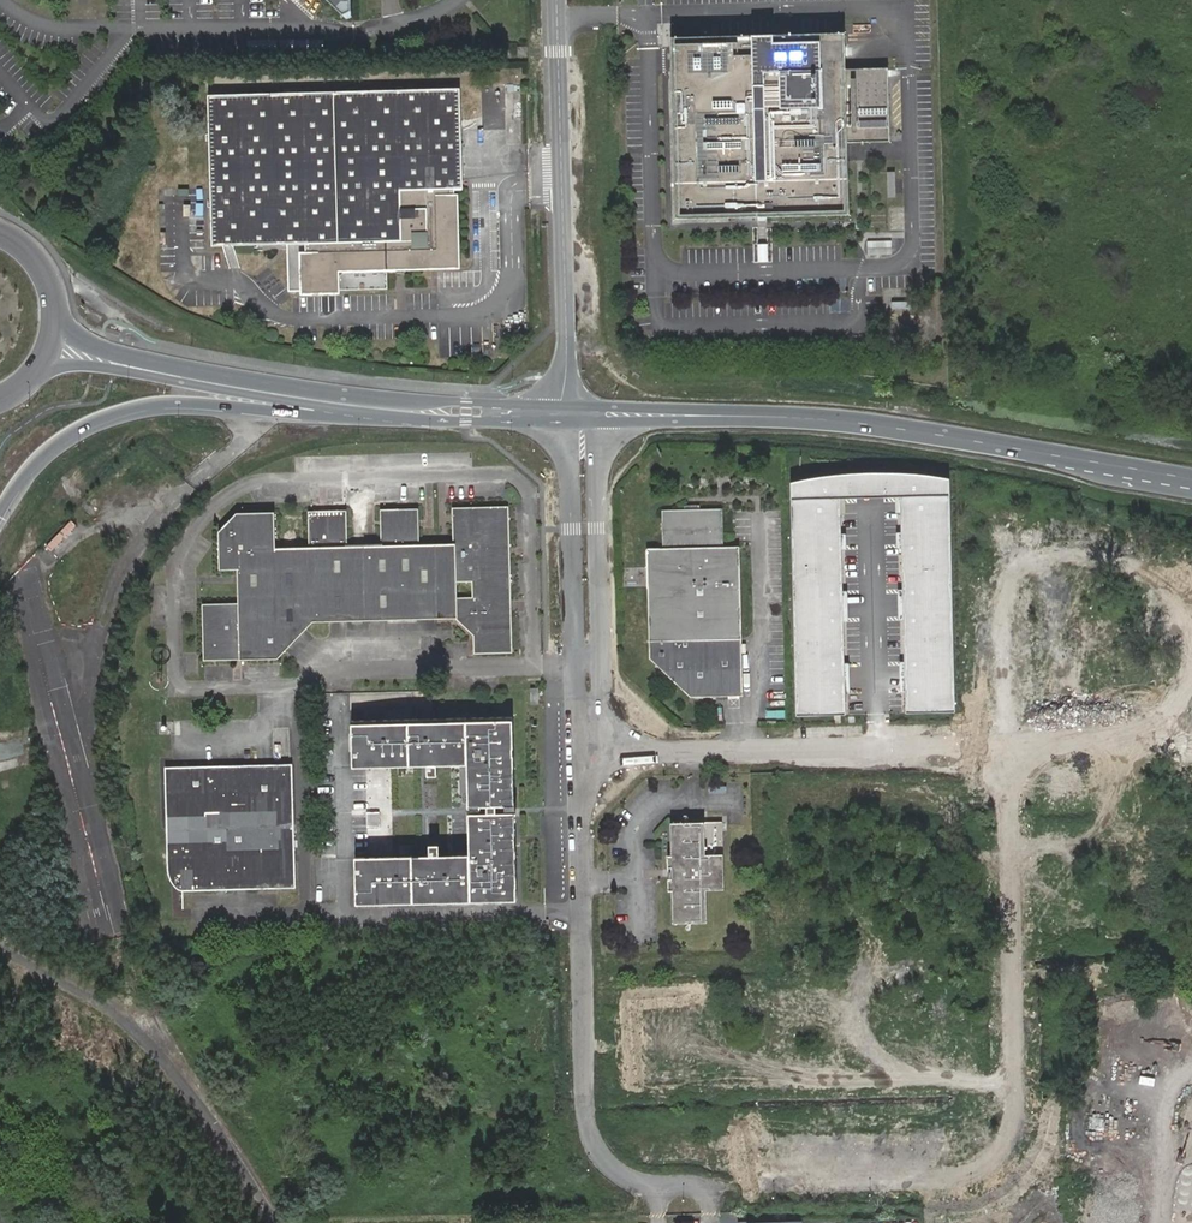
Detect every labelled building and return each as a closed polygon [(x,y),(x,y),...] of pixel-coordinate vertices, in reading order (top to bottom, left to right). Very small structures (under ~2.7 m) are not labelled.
[(343,15),(351,11),(351,0),(328,0),(343,15)] [(845,33),(671,37),(675,219),(849,214),(847,142),(890,141),(888,67),(846,68),(845,33)] [(526,47),(517,47),(517,58),(527,57),(526,47)] [(400,190),(454,190),(462,190),(462,184),(461,146),(459,88),(208,95),(212,246),(287,244),(400,241),(400,190)] [(895,171),(887,171),(888,197),(896,196),(895,171)] [(454,194),(454,190),(400,190),(400,241),(287,244),(288,290),(300,290),(301,294),(340,293),(339,289),(387,288),(386,270),(459,268),(458,194),(454,194)] [(865,241),(865,255),(890,255),(890,241),(865,241)] [(766,262),(766,244),(755,244),(755,262),(766,262)] [(279,257),(244,249),(252,275),(254,283),(279,257)] [(845,300),(831,299),(830,311),(844,312),(845,300)] [(790,483),(795,716),(846,714),(841,498),(901,497),(907,713),(954,711),(949,478),(932,476),(919,474),(899,473),(850,473),(839,475),(790,483)] [(512,652),(509,506),(452,507),(453,543),(420,544),(419,508),(380,509),(381,545),(347,546),(346,510),(308,511),(309,547),(275,548),(274,512),(236,513),(218,531),(219,569),(237,569),(238,603),(202,603),(203,660),(277,658),(312,621),(455,618),(474,635),(474,653),(512,652)] [(743,696),(742,639),(739,546),(721,547),(720,512),(665,513),(666,548),(647,549),(650,651),(650,658),(691,697),(743,696)] [(541,703),(540,687),(531,688),(532,703),(541,703)] [(512,715),(351,719),(352,766),(426,764),(426,775),(436,774),(436,764),(466,763),(467,808),(515,807),(512,715)] [(181,851),(183,890),(296,888),(295,862),(295,854),(292,764),(273,764),(259,765),(187,766),(183,767),(165,767),(167,851),(181,851)] [(370,811),(370,824),(382,824),(382,811),(370,811)] [(355,904),(517,900),(515,812),(467,813),(468,854),(438,855),(438,844),(428,844),(428,855),(354,857),(355,904)] [(1032,832),(1032,814),(1018,814),(1018,832),(1032,832)] [(724,890),(722,822),(670,823),(671,856),(668,856),(669,891),(672,891),(673,924),(707,923),(706,890),(724,890)] [(181,889),(183,890),(181,851),(167,851),(167,865),(167,871),(170,879),(174,884),(181,889)]
